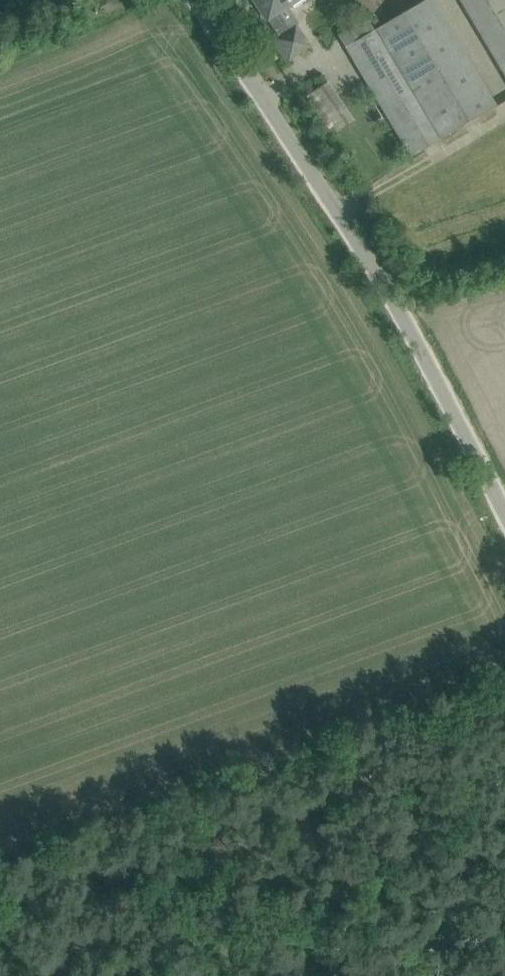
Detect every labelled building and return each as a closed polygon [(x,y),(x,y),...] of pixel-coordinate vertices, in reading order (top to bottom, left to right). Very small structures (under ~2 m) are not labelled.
[(278,36),(272,40),(286,60),(309,45),(295,24),(290,28),(279,12),(291,4),(292,6),(301,0),(254,0),(278,36)] [(495,106),(434,0),(423,0),(362,36),(345,47),(411,156),(427,145),(495,106)] [(504,77),(504,0),(460,0),(504,77)] [(333,136),(354,121),(327,82),(306,96),(333,136)]
